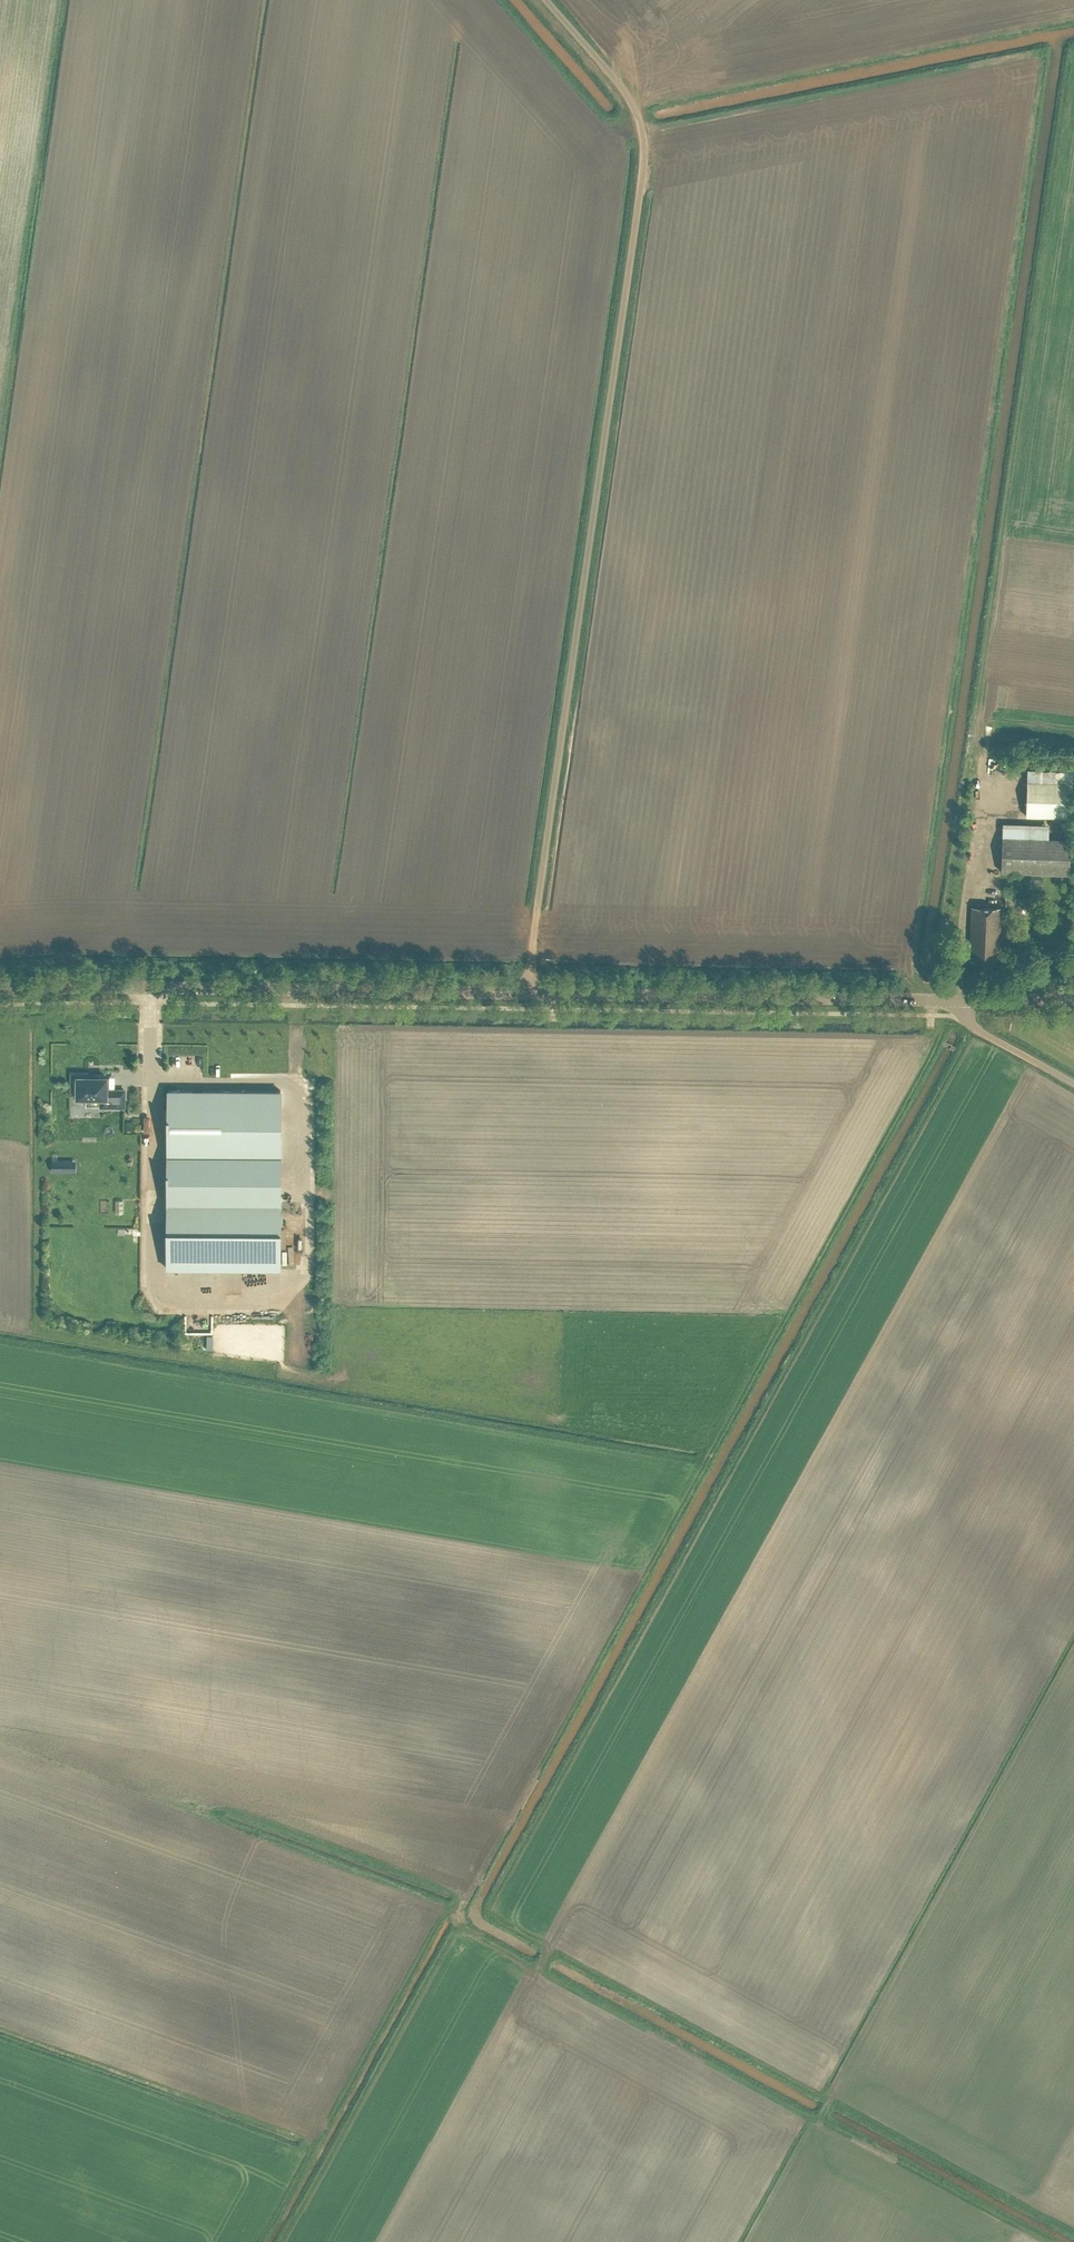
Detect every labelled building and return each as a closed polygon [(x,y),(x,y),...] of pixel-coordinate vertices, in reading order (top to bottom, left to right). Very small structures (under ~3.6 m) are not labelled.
[(1073,781),(1027,779),(1026,815),(1072,816),(1073,781)] [(1004,822),(1002,871),(1071,873),(1072,838),(1048,837),(1048,823),(1004,822)] [(1033,897),(1007,896),(1007,905),(1032,906),(1033,897)] [(974,960),(974,968),(992,969),(993,959),(996,960),(996,951),(998,951),(999,907),(970,907),(968,960),(974,960)] [(89,1074),(72,1074),(72,1090),(77,1090),(77,1097),(101,1097),(101,1106),(124,1106),(125,1089),(107,1089),(107,1076),(89,1076),(89,1074)] [(281,1090),(169,1089),(168,1200),(280,1201),(281,1090)] [(51,1158),(51,1171),(76,1171),(76,1158),(51,1158)] [(280,1201),(168,1200),(168,1268),(280,1269),(280,1201)]
